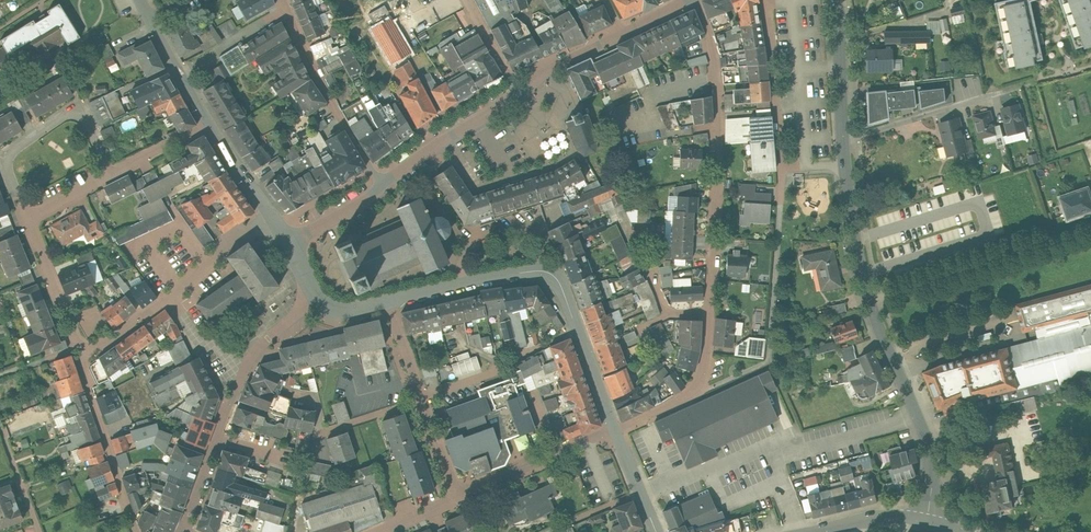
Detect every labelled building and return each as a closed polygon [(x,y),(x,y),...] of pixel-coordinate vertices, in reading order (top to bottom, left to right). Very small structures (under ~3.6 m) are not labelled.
[(244,21),(274,4),(272,0),(233,0),(244,21)] [(293,6),(300,23),(318,16),(316,12),(320,10),(317,3),(313,5),(311,0),(307,0),(293,6)] [(511,13),(508,7),(505,0),(475,0),(491,29),(502,51),(513,70),(543,56),(537,46),(526,25),(511,13)] [(511,13),(528,6),(527,0),(505,0),(508,7),(511,13)] [(553,12),(556,10),(563,5),(562,5),(559,0),(545,0),(553,12)] [(623,19),(642,10),(634,0),(613,0),(623,19)] [(654,0),(634,0),(642,10),(644,12),(658,5),(654,0)] [(702,1),(708,18),(712,29),(730,22),(726,11),(734,7),(730,0),(703,0),(702,1)] [(734,7),(735,12),(741,9),(743,25),(760,22),(757,3),(759,2),(758,0),(730,0),(734,7)] [(996,2),(1006,51),(1005,52),(1008,67),(1016,65),(1017,68),(1036,64),(1036,61),(1044,59),(1031,1),(1035,0),(1007,0),(996,2)] [(1077,48),(1085,46),(1086,48),(1090,47),(1090,0),(1060,0),(1077,48)] [(48,10),(53,19),(0,49),(0,60),(3,65),(19,55),(21,59),(37,49),(39,52),(64,37),(68,44),(80,37),(60,3),(48,10)] [(563,5),(556,10),(560,16),(569,11),(564,4),(562,5),(563,5)] [(603,5),(578,16),(587,35),(611,24),(603,5)] [(894,17),(902,14),(900,5),(891,8),(894,17)] [(966,5),(951,9),(953,17),(968,13),(966,5)] [(546,10),(540,7),(538,11),(549,17),(551,20),(553,19),(551,14),(546,10)] [(439,21),(432,9),(416,18),(425,34),(441,25),(439,21)] [(693,10),(670,20),(680,45),(683,52),(688,50),(688,49),(686,46),(701,39),(699,33),(702,31),(693,10)] [(585,37),(569,11),(560,16),(553,19),(551,20),(555,27),(566,46),(585,37)] [(318,16),(300,23),(308,40),(325,33),(318,16)] [(172,42),(191,32),(183,17),(165,27),(172,42)] [(445,18),(439,21),(441,25),(442,27),(448,24),(445,18)] [(230,19),(209,31),(214,37),(218,44),(239,32),(230,19)] [(551,20),(535,29),(538,34),(555,27),(551,20)] [(670,20),(632,38),(642,62),(665,51),(665,52),(680,45),(670,20)] [(941,20),(928,21),(928,31),(931,31),(931,34),(941,33),(941,20)] [(240,47),(239,48),(249,63),(256,59),(289,38),(289,39),(290,38),(281,21),(240,47)] [(412,67),(408,58),(385,21),(373,29),(379,40),(376,41),(380,48),(383,46),(405,86),(408,84),(407,84),(418,78),(416,74),(412,67)] [(760,22),(743,25),(747,47),(763,44),(760,22)] [(566,46),(555,27),(538,34),(544,43),(537,46),(543,56),(566,46)] [(460,37),(451,42),(460,57),(483,43),(475,28),(460,37)] [(923,31),(884,32),(884,44),(924,42),(923,31)] [(191,32),(172,42),(180,57),(191,51),(197,47),(193,39),(194,38),(191,32)] [(457,32),(440,42),(438,45),(453,70),(459,67),(462,72),(467,69),(464,64),(460,57),(451,42),(460,37),(457,32)] [(329,36),(332,46),(340,44),(336,34),(329,36)] [(214,37),(200,45),(204,51),(218,44),(214,37)] [(294,46),(293,47),(289,39),(289,38),(256,59),(261,66),(265,73),(274,67),(281,78),(272,84),(281,98),(288,94),(292,91),(310,79),(309,79),(305,72),(306,71),(302,63),(301,63),(297,55),(298,55),(294,46)] [(607,57),(606,55),(600,57),(601,59),(593,63),(590,57),(566,68),(570,77),(569,78),(571,84),(573,83),(581,100),(606,89),(611,101),(644,85),(637,67),(643,64),(642,62),(632,38),(616,45),(619,51),(607,57)] [(151,40),(136,47),(135,44),(118,53),(124,65),(138,58),(147,76),(164,67),(151,40)] [(322,41),(310,46),(313,53),(325,47),(322,41)] [(109,43),(97,49),(103,60),(114,55),(109,43)] [(483,43),(460,57),(464,64),(470,61),(488,51),(484,43),(483,43)] [(763,44),(747,47),(747,58),(737,60),(738,66),(747,65),(767,63),(763,44)] [(238,45),(219,56),(223,63),(231,75),(241,68),(249,63),(239,48),(240,47),(238,45)] [(328,54),(326,55),(330,63),(340,58),(339,55),(351,49),(348,45),(336,50),(328,54)] [(325,47),(313,53),(316,60),(326,55),(328,54),(325,47)] [(362,68),(351,49),(339,55),(340,58),(344,65),(350,76),(358,70),(362,68)] [(892,49),(865,49),(866,72),(893,71),(892,49)] [(488,51),(470,61),(474,70),(483,85),(503,75),(488,51)] [(706,55),(687,61),(689,66),(708,63),(706,55)] [(330,63),(324,66),(328,73),(344,65),(340,58),(330,63)] [(61,59),(54,64),(60,75),(67,71),(61,59)] [(249,63),(241,68),(246,75),(261,66),(256,59),(249,63)] [(223,63),(203,76),(210,87),(222,79),(222,80),(231,75),(223,63)] [(767,63),(747,65),(749,82),(750,82),(768,80),(767,63)] [(462,72),(454,77),(451,72),(443,77),(445,80),(446,82),(456,101),(472,92),(478,89),(469,73),(467,69),(462,72)] [(369,91),(358,70),(350,76),(360,96),(366,92),(369,91)] [(483,85),(474,70),(469,73),(478,89),(483,85)] [(425,77),(421,71),(416,74),(418,78),(425,90),(430,87),(425,77)] [(168,73),(132,91),(139,108),(147,105),(151,103),(160,98),(162,102),(179,94),(168,73)] [(446,82),(445,80),(443,77),(435,82),(431,74),(425,77),(430,87),(442,110),(456,101),(446,82)] [(62,77),(48,86),(46,87),(45,87),(55,105),(55,104),(72,95),(73,94),(63,77),(62,77)] [(425,90),(418,78),(407,84),(408,84),(410,89),(400,95),(404,102),(405,102),(410,110),(409,111),(417,127),(437,113),(425,90)] [(215,109),(234,98),(222,80),(222,79),(210,87),(204,90),(215,109)] [(325,102),(310,79),(292,91),(308,113),(325,102)] [(768,80),(750,82),(750,92),(751,102),(757,102),(769,101),(770,101),(768,80)] [(914,80),(900,82),(901,90),(915,89),(915,87),(914,80)] [(106,85),(96,85),(96,93),(107,93),(106,85)] [(124,86),(102,97),(113,120),(129,113),(132,103),(124,86)] [(921,102),(922,109),(946,101),(945,88),(921,91),(921,86),(915,87),(915,89),(917,103),(921,102)] [(45,87),(27,98),(26,98),(32,108),(36,116),(37,115),(55,105),(45,87)] [(915,89),(901,90),(886,93),(886,90),(866,92),(869,123),(888,117),(887,107),(917,104),(917,103),(915,89)] [(374,106),(366,92),(360,96),(362,98),(368,109),(374,106)] [(750,92),(733,93),(734,103),(751,102),(750,92)] [(24,94),(18,97),(23,106),(26,111),(32,108),(26,98),(24,94)] [(179,94),(162,102),(160,98),(151,103),(156,112),(166,108),(184,101),(179,94)] [(711,96),(690,99),(694,125),(712,122),(711,96)] [(23,106),(18,97),(11,101),(16,109),(23,106)] [(102,97),(90,103),(100,125),(113,120),(102,97)] [(234,98),(215,109),(227,128),(243,120),(246,119),(234,98)] [(368,109),(362,98),(341,110),(353,131),(359,141),(379,129),(372,119),(372,118),(368,109)] [(184,101),(166,108),(170,115),(188,107),(184,101)] [(683,101),(670,104),(675,117),(685,115),(683,101)] [(769,101),(757,102),(758,109),(770,109),(769,101)] [(382,106),(380,102),(374,106),(368,109),(372,118),(372,119),(379,129),(390,149),(402,139),(390,120),(382,106)] [(413,131),(395,102),(390,105),(388,102),(382,106),(390,120),(402,139),(413,131)] [(675,117),(670,104),(661,105),(659,106),(656,107),(667,130),(679,128),(675,117)] [(1018,104),(1002,108),(1010,135),(1025,130),(1018,104)] [(151,114),(147,105),(139,108),(137,110),(140,119),(151,114)] [(26,111),(23,106),(16,109),(24,123),(31,120),(26,111)] [(188,107),(170,115),(179,132),(197,124),(188,107)] [(16,109),(12,111),(11,111),(11,112),(0,118),(0,123),(8,137),(22,129),(20,125),(24,123),(16,109)] [(758,109),(756,110),(757,118),(771,117),(770,109),(758,109)] [(566,120),(576,148),(585,155),(594,151),(596,148),(596,141),(594,135),(587,113),(581,116),(580,111),(570,115),(572,119),(566,120)] [(990,111),(974,116),(980,138),(996,133),(990,111)] [(520,116),(507,113),(503,126),(516,130),(520,116)] [(757,118),(749,118),(751,141),(773,139),(771,117),(757,118)] [(749,118),(727,120),(729,143),(750,141),(751,141),(749,118)] [(959,119),(940,124),(946,146),(949,145),(951,153),(967,149),(965,140),(959,119)] [(243,120),(227,128),(224,129),(242,157),(259,146),(243,120)] [(0,123),(0,142),(8,137),(0,123)] [(112,126),(100,131),(105,141),(117,136),(112,126)] [(379,129),(359,141),(373,161),(390,149),(379,129)] [(325,142),(319,131),(307,138),(312,146),(320,160),(332,153),(325,142)] [(344,131),(327,140),(334,152),(351,142),(344,131)] [(596,141),(596,148),(607,144),(603,132),(594,135),(596,141)] [(708,132),(693,135),(694,143),(709,140),(708,132)] [(205,135),(189,144),(194,152),(183,158),(182,155),(170,162),(176,172),(194,163),(215,152),(205,135)] [(751,141),(750,141),(750,142),(752,142),(754,157),(751,158),(752,170),(765,169),(765,167),(774,166),(774,169),(775,169),(773,139),(751,141)] [(972,139),(965,140),(967,149),(968,154),(975,152),(972,139)] [(332,153),(320,160),(322,164),(323,164),(334,185),(365,167),(351,142),(334,152),(332,153)] [(293,145),(285,150),(292,161),(299,156),(293,145)] [(259,146),(242,157),(253,171),(271,159),(261,146),(259,146)] [(320,160),(312,146),(310,147),(305,150),(307,154),(301,158),(309,172),(321,193),(334,185),(323,164),(322,164),(320,160)] [(702,150),(680,149),(680,166),(691,167),(691,169),(701,169),(702,150)] [(226,171),(215,152),(194,163),(204,178),(206,181),(208,180),(226,171)] [(279,157),(269,164),(273,170),(283,163),(279,157)] [(300,158),(293,162),(294,164),(286,169),(290,176),(289,176),(292,182),(309,172),(301,158),(300,158)] [(574,158),(553,171),(561,189),(567,201),(566,201),(571,212),(589,205),(587,201),(583,194),(584,193),(583,191),(578,193),(576,188),(575,189),(573,185),(585,178),(574,158)] [(148,186),(143,188),(149,202),(138,207),(143,219),(167,208),(160,196),(172,190),(170,187),(195,174),(199,181),(204,178),(194,163),(176,172),(160,180),(154,183),(148,186)] [(433,177),(450,201),(467,189),(452,165),(433,177)] [(155,169),(149,172),(154,183),(160,180),(155,169)] [(226,171),(208,180),(216,190),(209,195),(214,200),(220,196),(235,184),(226,171)] [(540,204),(564,196),(561,189),(553,171),(532,177),(540,204)] [(149,172),(143,175),(144,177),(148,186),(154,183),(149,172)] [(270,172),(261,180),(266,186),(275,179),(270,172)] [(309,172),(292,182),(304,203),(321,193),(309,172)] [(289,176),(286,177),(283,173),(275,179),(266,186),(266,187),(288,214),(305,203),(304,203),(292,182),(289,176)] [(129,175),(105,187),(111,200),(119,196),(121,199),(143,188),(148,186),(144,177),(133,182),(130,174),(129,175)] [(803,176),(793,176),(793,186),(803,186),(803,176)] [(535,205),(540,204),(532,177),(527,179),(517,182),(525,208),(535,205)] [(584,193),(583,194),(587,201),(589,205),(597,202),(610,196),(618,193),(614,181),(584,193)] [(525,208),(517,182),(486,192),(495,217),(525,208)] [(235,184),(220,196),(226,204),(238,222),(238,223),(255,211),(235,184)] [(754,185),(740,184),(739,193),(746,194),(744,215),(749,221),(768,222),(770,194),(754,194),(754,185)] [(474,224),(495,217),(486,192),(473,196),(467,189),(450,201),(465,223),(472,221),(474,224)] [(1062,198),(1069,218),(1090,211),(1090,201),(1087,190),(1062,198)] [(208,193),(182,203),(198,227),(203,224),(214,216),(208,207),(215,201),(214,200),(209,195),(208,193)] [(618,193),(610,196),(611,199),(602,203),(605,211),(614,207),(622,204),(618,193)] [(0,195),(0,216),(10,213),(6,203),(4,203),(1,194),(0,195)] [(698,197),(677,196),(677,211),(694,212),(697,212),(698,197)] [(402,219),(356,240),(355,239),(351,241),(352,242),(351,242),(350,239),(335,245),(356,293),(371,286),(370,284),(421,261),(426,272),(435,268),(435,269),(440,267),(439,266),(448,262),(438,241),(445,238),(444,236),(447,233),(449,230),(448,225),(447,222),(444,219),(440,217),(436,218),(435,216),(429,219),(425,211),(427,210),(426,208),(424,209),(419,198),(397,208),(402,219)] [(597,202),(589,205),(589,207),(587,209),(591,217),(594,216),(601,212),(597,202)] [(198,227),(182,203),(176,205),(193,231),(198,227)] [(622,204),(614,207),(619,217),(627,214),(625,208),(623,203),(622,204)] [(238,222),(226,204),(223,206),(225,208),(216,213),(221,220),(217,222),(224,233),(238,222)] [(143,219),(113,233),(116,241),(119,245),(174,220),(167,208),(143,219)] [(638,209),(625,208),(627,214),(630,220),(637,221),(638,209)] [(73,215),(52,226),(61,243),(70,239),(70,240),(91,229),(89,225),(81,209),(72,214),(73,215)] [(677,211),(673,211),(673,223),(693,223),(694,212),(677,211)] [(879,224),(885,222),(883,214),(876,216),(879,224)] [(0,219),(0,227),(12,223),(9,216),(0,219)] [(601,220),(587,227),(587,225),(585,224),(582,226),(582,228),(580,228),(578,223),(571,227),(569,222),(548,231),(553,244),(557,242),(577,233),(582,231),(586,238),(600,231),(605,229),(601,220)] [(97,221),(89,225),(91,229),(93,228),(97,236),(103,232),(97,221)] [(14,230),(12,223),(0,227),(0,236),(14,230)] [(605,229),(600,231),(606,242),(611,240),(622,235),(616,223),(605,229)] [(693,223),(673,223),(672,234),(693,235),(693,223)] [(198,227),(193,231),(204,246),(214,240),(203,224),(198,227)] [(577,233),(557,242),(565,263),(585,253),(577,233)] [(693,235),(672,234),(672,246),(692,247),(693,235)] [(0,241),(0,253),(2,259),(23,250),(17,235),(0,241)] [(631,255),(622,235),(611,240),(620,260),(631,255)] [(239,274),(253,294),(275,279),(248,241),(227,257),(239,274)] [(672,248),(666,248),(666,257),(671,258),(692,259),(692,247),(672,246),(672,248)] [(23,250),(2,259),(9,276),(29,268),(23,250)] [(740,250),(734,250),(733,254),(728,254),(727,275),(745,276),(746,255),(740,254),(740,250)] [(833,250),(802,257),(805,270),(817,267),(822,290),(841,286),(833,250)] [(87,262),(87,263),(95,260),(91,251),(76,257),(79,266),(87,262)] [(585,253),(565,263),(572,283),(593,274),(585,253)] [(631,255),(620,260),(625,271),(636,266),(631,255)] [(95,260),(87,263),(95,283),(103,280),(95,260)] [(79,266),(58,274),(66,295),(85,287),(92,284),(95,283),(87,263),(87,262),(79,266)] [(638,268),(620,278),(626,289),(633,285),(645,281),(638,268)] [(31,271),(19,276),(22,283),(34,278),(31,271)] [(593,274),(572,283),(581,310),(600,301),(613,295),(607,279),(597,282),(593,272),(593,274)] [(672,272),(660,274),(663,287),(674,285),(673,279),(672,272)] [(253,294),(239,274),(197,304),(211,324),(253,294)] [(112,276),(105,279),(113,291),(120,287),(112,276)] [(34,278),(22,283),(25,289),(36,284),(34,278)] [(691,278),(673,279),(674,285),(674,287),(671,288),(671,301),(702,300),(702,286),(691,286),(691,278)] [(645,281),(633,285),(640,300),(654,295),(647,280),(645,281)] [(145,281),(130,288),(135,296),(148,285),(145,281)] [(25,289),(18,292),(28,313),(46,306),(37,284),(36,284),(25,289)] [(92,284),(85,287),(91,297),(98,293),(92,284)] [(135,296),(134,296),(141,306),(155,294),(148,285),(135,296)] [(550,303),(537,285),(522,287),(526,307),(535,305),(537,307),(534,308),(544,323),(552,318),(557,315),(550,303)] [(1024,331),(1035,328),(1088,314),(1090,313),(1090,285),(1016,304),(1024,331)] [(502,287),(480,290),(481,294),(487,315),(499,313),(507,312),(502,290),(502,287)] [(522,287),(502,290),(507,312),(512,311),(526,307),(522,287)] [(632,293),(612,300),(612,301),(605,304),(607,309),(609,313),(610,312),(622,307),(623,307),(633,303),(636,302),(632,293)] [(481,294),(470,297),(476,318),(487,316),(487,315),(481,294)] [(654,295),(640,300),(645,311),(658,306),(654,295)] [(137,310),(126,296),(117,304),(112,299),(109,302),(112,306),(124,321),(137,310)] [(470,297),(459,299),(464,321),(476,318),(470,297)] [(459,299),(436,305),(441,326),(453,324),(464,321),(459,299)] [(600,301),(581,310),(586,323),(609,313),(607,309),(604,311),(600,301)] [(845,302),(830,306),(831,314),(847,311),(845,302)] [(622,307),(610,312),(614,324),(619,322),(617,317),(636,310),(633,303),(623,307),(622,307)] [(436,305),(422,308),(427,329),(433,328),(433,331),(441,329),(441,326),(436,305)] [(46,306),(28,313),(35,332),(36,333),(53,325),(46,306)] [(124,321),(112,306),(102,312),(113,327),(124,321)] [(658,306),(645,311),(648,319),(660,314),(658,306)] [(422,308),(401,312),(406,334),(417,332),(417,334),(428,332),(427,329),(422,308)] [(166,309),(144,325),(155,339),(167,330),(176,324),(166,309)] [(519,312),(512,314),(512,311),(507,312),(510,319),(514,337),(517,348),(527,346),(519,312)] [(507,312),(499,313),(500,321),(510,319),(507,312)] [(609,313),(586,323),(590,335),(615,324),(614,324),(610,312),(609,313)] [(1035,328),(1038,339),(1090,325),(1088,314),(1035,328)] [(564,325),(557,315),(552,318),(559,328),(564,325)] [(735,321),(716,318),(714,344),(732,346),(735,321)] [(510,319),(500,321),(504,340),(514,337),(510,319)] [(701,320),(680,319),(679,344),(681,344),(681,346),(699,351),(700,345),(701,320)] [(379,320),(344,329),(345,333),(350,353),(359,351),(365,375),(388,370),(382,345),(385,344),(379,320)] [(852,320),(831,328),(836,342),(848,338),(857,335),(852,320)] [(674,348),(661,322),(649,327),(665,357),(674,348)] [(176,324),(167,330),(173,341),(181,334),(176,324)] [(453,324),(441,326),(441,329),(444,338),(445,343),(457,340),(453,324)] [(615,324),(590,335),(595,347),(616,338),(619,337),(615,324)] [(53,325),(36,333),(35,332),(19,340),(24,354),(31,351),(32,353),(53,345),(60,342),(60,341),(53,325)] [(155,339),(144,325),(136,331),(146,345),(155,339)] [(1090,325),(1038,339),(1007,347),(955,361),(942,365),(924,372),(939,409),(943,407),(947,418),(1062,390),(1062,388),(1059,377),(1090,368),(1090,325)] [(635,330),(624,335),(627,341),(637,336),(635,330)] [(146,345),(136,331),(128,337),(137,351),(146,345)] [(345,333),(306,342),(312,366),(350,356),(350,353),(345,333)] [(479,334),(468,336),(469,344),(484,350),(479,334)] [(857,335),(848,338),(851,344),(863,340),(861,334),(857,335)] [(121,341),(131,356),(137,351),(128,337),(121,341)] [(734,353),(761,357),(764,341),(736,337),(734,353)] [(570,338),(550,346),(555,360),(575,353),(570,338)] [(616,338),(595,347),(600,360),(618,352),(616,347),(619,346),(616,338)] [(65,339),(60,341),(60,342),(53,345),(55,351),(68,347),(65,339)] [(168,340),(160,346),(162,350),(168,347),(172,345),(168,340)] [(184,340),(167,347),(177,368),(179,366),(193,359),(184,340)] [(467,345),(462,347),(457,340),(445,343),(448,353),(452,352),(460,363),(461,362),(465,370),(467,370),(479,365),(477,361),(467,345)] [(131,356),(121,341),(115,346),(125,360),(131,356)] [(286,358),(269,362),(260,364),(282,373),(289,371),(312,366),(306,342),(283,348),(286,358)] [(833,342),(815,347),(816,354),(835,349),(833,342)] [(857,358),(853,344),(840,348),(844,361),(857,358)] [(115,346),(99,357),(102,363),(107,375),(108,377),(120,368),(118,366),(124,361),(126,364),(127,363),(125,360),(115,346)] [(641,346),(632,352),(635,356),(644,350),(641,346)] [(681,346),(676,366),(694,371),(699,351),(681,346)] [(549,362),(544,349),(537,353),(541,365),(549,362)] [(873,350),(859,357),(863,365),(868,375),(882,368),(873,350)] [(618,352),(600,360),(604,373),(626,363),(623,356),(620,357),(618,352)] [(537,353),(519,363),(521,369),(524,377),(531,374),(536,387),(538,387),(550,383),(557,380),(562,379),(555,360),(549,362),(541,365),(537,353)] [(575,353),(555,360),(562,379),(582,372),(575,353)] [(156,354),(149,358),(149,359),(153,367),(161,363),(156,354)] [(78,373),(71,355),(54,360),(61,379),(78,373)] [(186,380),(193,393),(219,397),(199,356),(193,359),(179,366),(186,380)] [(99,357),(91,363),(90,364),(90,366),(90,368),(91,368),(102,363),(99,357)] [(149,359),(131,369),(138,384),(156,375),(153,367),(149,359)] [(434,362),(428,364),(431,376),(437,375),(434,362)] [(102,363),(91,368),(96,379),(107,375),(102,363)] [(479,365),(467,370),(465,370),(467,376),(487,369),(486,363),(479,365)] [(262,387),(271,369),(260,364),(250,382),(262,387)] [(428,364),(420,367),(424,379),(431,376),(428,364)] [(863,365),(850,372),(852,381),(859,379),(868,375),(863,365)] [(177,368),(150,381),(156,394),(176,385),(186,380),(179,366),(177,368)] [(625,367),(604,376),(613,398),(633,388),(625,367)] [(669,375),(663,367),(655,374),(661,381),(664,379),(669,375)] [(868,375),(859,379),(852,381),(854,387),(850,389),(852,394),(856,392),(858,396),(859,398),(861,399),(863,399),(864,399),(891,386),(882,368),(868,375)] [(1059,377),(1062,388),(1090,380),(1090,368),(1059,377)] [(271,369),(262,387),(272,391),(275,385),(279,387),(280,384),(282,386),(285,381),(279,378),(282,373),(271,369)] [(524,377),(521,369),(510,373),(512,378),(513,377),(516,387),(526,382),(524,377)] [(685,386),(674,371),(669,375),(664,379),(675,393),(685,386)] [(588,387),(582,372),(562,379),(557,380),(563,394),(564,394),(588,387)] [(61,379),(57,380),(62,397),(83,390),(78,373),(61,379)] [(107,375),(96,379),(99,385),(106,382),(110,380),(108,377),(107,375)] [(758,376),(684,409),(685,410),(682,411),(681,410),(654,422),(656,427),(663,441),(673,436),(688,469),(718,455),(715,447),(778,419),(766,394),(777,390),(774,385),(764,389),(758,376)] [(481,445),(503,436),(534,425),(527,407),(531,406),(528,397),(521,400),(516,387),(513,377),(512,378),(481,388),(484,396),(447,409),(453,426),(457,428),(458,427),(460,433),(445,439),(451,456),(481,445)] [(315,378),(308,380),(311,390),(319,391),(315,378)] [(110,380),(106,382),(109,389),(114,387),(111,380),(110,380)] [(186,380),(176,385),(178,389),(181,387),(186,396),(193,393),(186,380)] [(250,382),(247,381),(239,400),(244,401),(243,402),(268,410),(287,416),(289,407),(291,399),(272,391),(262,387),(250,382)] [(550,383),(538,387),(541,395),(553,391),(550,383)] [(638,386),(613,399),(617,409),(636,400),(642,396),(641,393),(638,386)] [(588,387),(564,394),(565,398),(568,397),(569,401),(567,402),(569,407),(572,406),(574,411),(594,405),(588,387)] [(655,387),(649,393),(642,396),(636,400),(638,404),(647,400),(651,407),(662,402),(655,387)] [(1063,401),(1061,391),(1001,405),(1003,416),(1063,401)] [(84,392),(73,396),(75,403),(79,413),(90,409),(84,392)] [(111,392),(97,398),(102,413),(104,413),(122,405),(118,396),(113,398),(111,392)] [(210,421),(219,397),(193,393),(186,396),(185,397),(187,402),(193,404),(189,413),(195,415),(210,421)] [(43,402),(40,394),(25,400),(28,408),(43,402)] [(556,397),(543,400),(548,411),(559,407),(556,397)] [(636,400),(617,409),(622,421),(651,407),(647,400),(638,404),(636,400)] [(343,401),(332,404),(338,423),(350,419),(343,401)] [(185,402),(177,408),(187,412),(189,413),(193,404),(187,402),(185,402)] [(75,403),(65,407),(69,417),(79,413),(75,403)] [(122,405),(104,413),(109,424),(128,416),(123,405),(122,405)] [(594,405),(574,411),(578,423),(563,429),(568,439),(582,433),(582,434),(602,425),(594,405)] [(257,414),(237,407),(232,422),(251,428),(252,428),(257,414)] [(315,412),(289,407),(287,416),(285,425),(300,428),(311,430),(315,412)] [(187,412),(177,408),(168,414),(167,416),(191,424),(195,415),(189,413),(187,412)] [(91,411),(77,416),(78,420),(82,431),(96,425),(91,411)] [(404,413),(383,420),(383,421),(396,459),(421,451),(420,450),(417,451),(404,414),(404,413)] [(275,426),(263,422),(264,416),(257,414),(252,428),(251,428),(251,429),(257,431),(257,432),(283,440),(284,438),(286,437),(288,430),(286,427),(286,426),(279,424),(275,425),(275,426)] [(210,421),(195,415),(191,424),(188,433),(208,441),(215,423),(210,421)] [(78,420),(66,424),(70,435),(82,431),(78,420)] [(157,424),(138,429),(138,431),(133,433),(135,440),(141,438),(156,434),(158,429),(157,424)] [(96,425),(82,431),(87,445),(101,440),(96,425)] [(311,430),(300,428),(296,449),(307,451),(311,430)] [(172,434),(158,429),(156,434),(153,442),(165,453),(168,446),(172,434)] [(208,441),(188,433),(183,431),(181,437),(206,447),(208,441)] [(133,432),(111,439),(116,453),(130,448),(128,443),(135,441),(135,440),(133,433),(133,432)] [(347,432),(327,438),(328,439),(336,462),(335,462),(336,463),(355,457),(355,456),(347,432)] [(156,434),(141,438),(142,441),(143,441),(144,446),(153,442),(156,434)] [(481,445),(490,470),(505,465),(510,454),(503,436),(481,445)] [(34,444),(31,437),(24,439),(27,446),(34,444)] [(99,441),(78,449),(83,461),(89,459),(102,454),(104,453),(99,441)] [(1015,476),(1008,443),(978,449),(980,458),(993,455),(998,480),(1015,476)] [(175,448),(168,446),(165,453),(171,457),(171,456),(199,466),(203,454),(177,444),(175,448)] [(490,470),(481,445),(451,456),(454,465),(466,471),(472,468),(475,476),(490,470)] [(901,445),(888,449),(890,455),(903,452),(901,445)] [(903,452),(890,455),(893,467),(890,468),(894,481),(894,482),(900,480),(917,475),(913,463),(919,461),(916,448),(903,452)] [(248,458),(223,450),(218,467),(236,474),(264,483),(266,474),(246,466),(248,458)] [(421,451),(396,459),(400,458),(413,496),(413,497),(434,489),(420,451),(421,451)] [(125,453),(116,456),(120,469),(130,466),(125,453)] [(102,454),(89,459),(91,465),(98,462),(99,465),(102,464),(105,462),(102,454)] [(869,455),(857,458),(857,460),(849,462),(850,466),(864,462),(866,468),(872,467),(869,455)] [(199,466),(171,456),(171,457),(167,466),(163,464),(156,463),(142,463),(142,467),(140,467),(140,470),(145,470),(146,470),(156,470),(165,471),(169,473),(170,473),(193,481),(199,466)] [(332,465),(306,459),(304,472),(321,476),(329,477),(332,465)] [(115,479),(108,461),(105,462),(102,464),(105,472),(109,481),(115,479)] [(376,463),(359,469),(364,483),(364,485),(381,479),(376,463)] [(91,478),(105,472),(102,464),(99,465),(88,469),(91,478)] [(850,466),(838,469),(842,484),(854,481),(853,478),(850,466)] [(236,474),(218,467),(212,486),(214,487),(230,491),(235,478),(236,474)] [(364,483),(359,469),(349,472),(340,475),(342,482),(350,480),(353,487),(364,483)] [(146,470),(135,473),(141,493),(152,489),(148,477),(146,470)] [(105,472),(91,478),(95,486),(103,483),(109,481),(105,472)] [(141,493),(135,473),(123,477),(128,493),(136,491),(136,494),(139,493),(141,493)] [(170,473),(169,473),(167,480),(190,489),(193,481),(170,473)] [(816,475),(805,478),(807,486),(818,483),(816,475)] [(329,477),(321,476),(319,483),(328,484),(330,477),(329,477)] [(998,480),(982,483),(988,512),(1013,507),(1010,496),(1019,494),(1015,476),(998,480)] [(160,478),(148,477),(152,489),(156,491),(163,493),(165,486),(159,484),(160,478)] [(872,478),(860,481),(859,477),(853,478),(854,481),(856,491),(860,505),(861,505),(878,501),(872,478)] [(68,478),(57,482),(60,493),(72,489),(68,478)] [(95,486),(91,478),(86,480),(89,489),(95,486)] [(254,488),(238,483),(239,479),(235,478),(230,491),(243,495),(251,498),(254,488)] [(311,531),(355,531),(384,520),(381,511),(377,499),(387,496),(381,479),(364,485),(364,483),(353,487),(301,504),(311,531)] [(190,489),(167,480),(165,486),(163,493),(185,501),(190,489)] [(900,480),(894,482),(894,481),(887,483),(889,490),(890,490),(899,487),(902,486),(900,480)] [(115,482),(108,485),(108,486),(112,495),(119,492),(115,482)] [(520,496),(517,490),(498,499),(509,525),(528,517),(530,523),(548,520),(547,513),(555,510),(550,498),(558,495),(553,483),(552,482),(550,483),(520,496)] [(820,492),(818,483),(807,486),(809,495),(820,492)] [(0,488),(0,507),(16,502),(13,494),(14,494),(10,484),(0,488)] [(104,487),(96,490),(98,495),(100,499),(100,500),(112,495),(108,486),(104,487)] [(843,486),(831,489),(837,511),(848,509),(848,508),(845,493),(843,486)] [(230,491),(214,487),(208,504),(235,513),(237,513),(241,503),(243,495),(230,491)] [(899,487),(890,490),(893,497),(902,495),(899,487)] [(267,492),(254,488),(251,498),(260,501),(264,502),(267,492)] [(831,489),(820,492),(825,514),(837,511),(831,489)] [(139,493),(136,494),(136,491),(128,493),(135,514),(143,505),(139,493)] [(163,493),(156,491),(151,500),(160,504),(162,505),(182,512),(185,501),(163,493)] [(856,491),(845,493),(848,508),(860,505),(856,491)] [(709,492),(663,512),(670,529),(668,529),(668,530),(670,529),(684,523),(687,530),(693,527),(694,530),(732,519),(732,518),(726,520),(722,511),(717,512),(709,492)] [(809,495),(807,495),(813,517),(825,514),(820,492),(809,495)] [(251,498),(243,495),(241,503),(258,508),(260,501),(251,498)] [(614,508),(621,525),(613,527),(611,531),(612,531),(627,531),(642,526),(632,500),(614,508)] [(279,525),(284,508),(260,501),(258,508),(256,516),(266,520),(279,525)] [(16,502),(0,507),(0,527),(23,519),(18,507),(16,502)] [(205,504),(197,528),(212,531),(216,531),(219,522),(231,525),(235,513),(208,504),(205,504)] [(162,505),(158,516),(154,524),(173,531),(178,523),(182,512),(162,505)] [(146,510),(138,522),(142,531),(144,531),(151,526),(154,523),(154,524),(158,516),(146,510)] [(602,512),(590,517),(592,524),(605,519),(602,512)] [(231,525),(240,528),(244,516),(237,513),(235,513),(231,525)] [(465,517),(464,514),(445,522),(449,531),(479,531),(471,514),(465,517)] [(244,516),(240,528),(246,530),(250,517),(244,516)] [(106,518),(90,523),(92,528),(109,523),(106,518)] [(694,530),(695,531),(741,531),(738,518),(694,530)] [(266,520),(262,531),(283,531),(284,525),(279,525),(266,520)] [(239,530),(240,528),(231,525),(219,522),(216,531),(239,531),(239,530)] [(154,523),(151,526),(155,527),(152,531),(173,531),(154,524),(154,523)]
